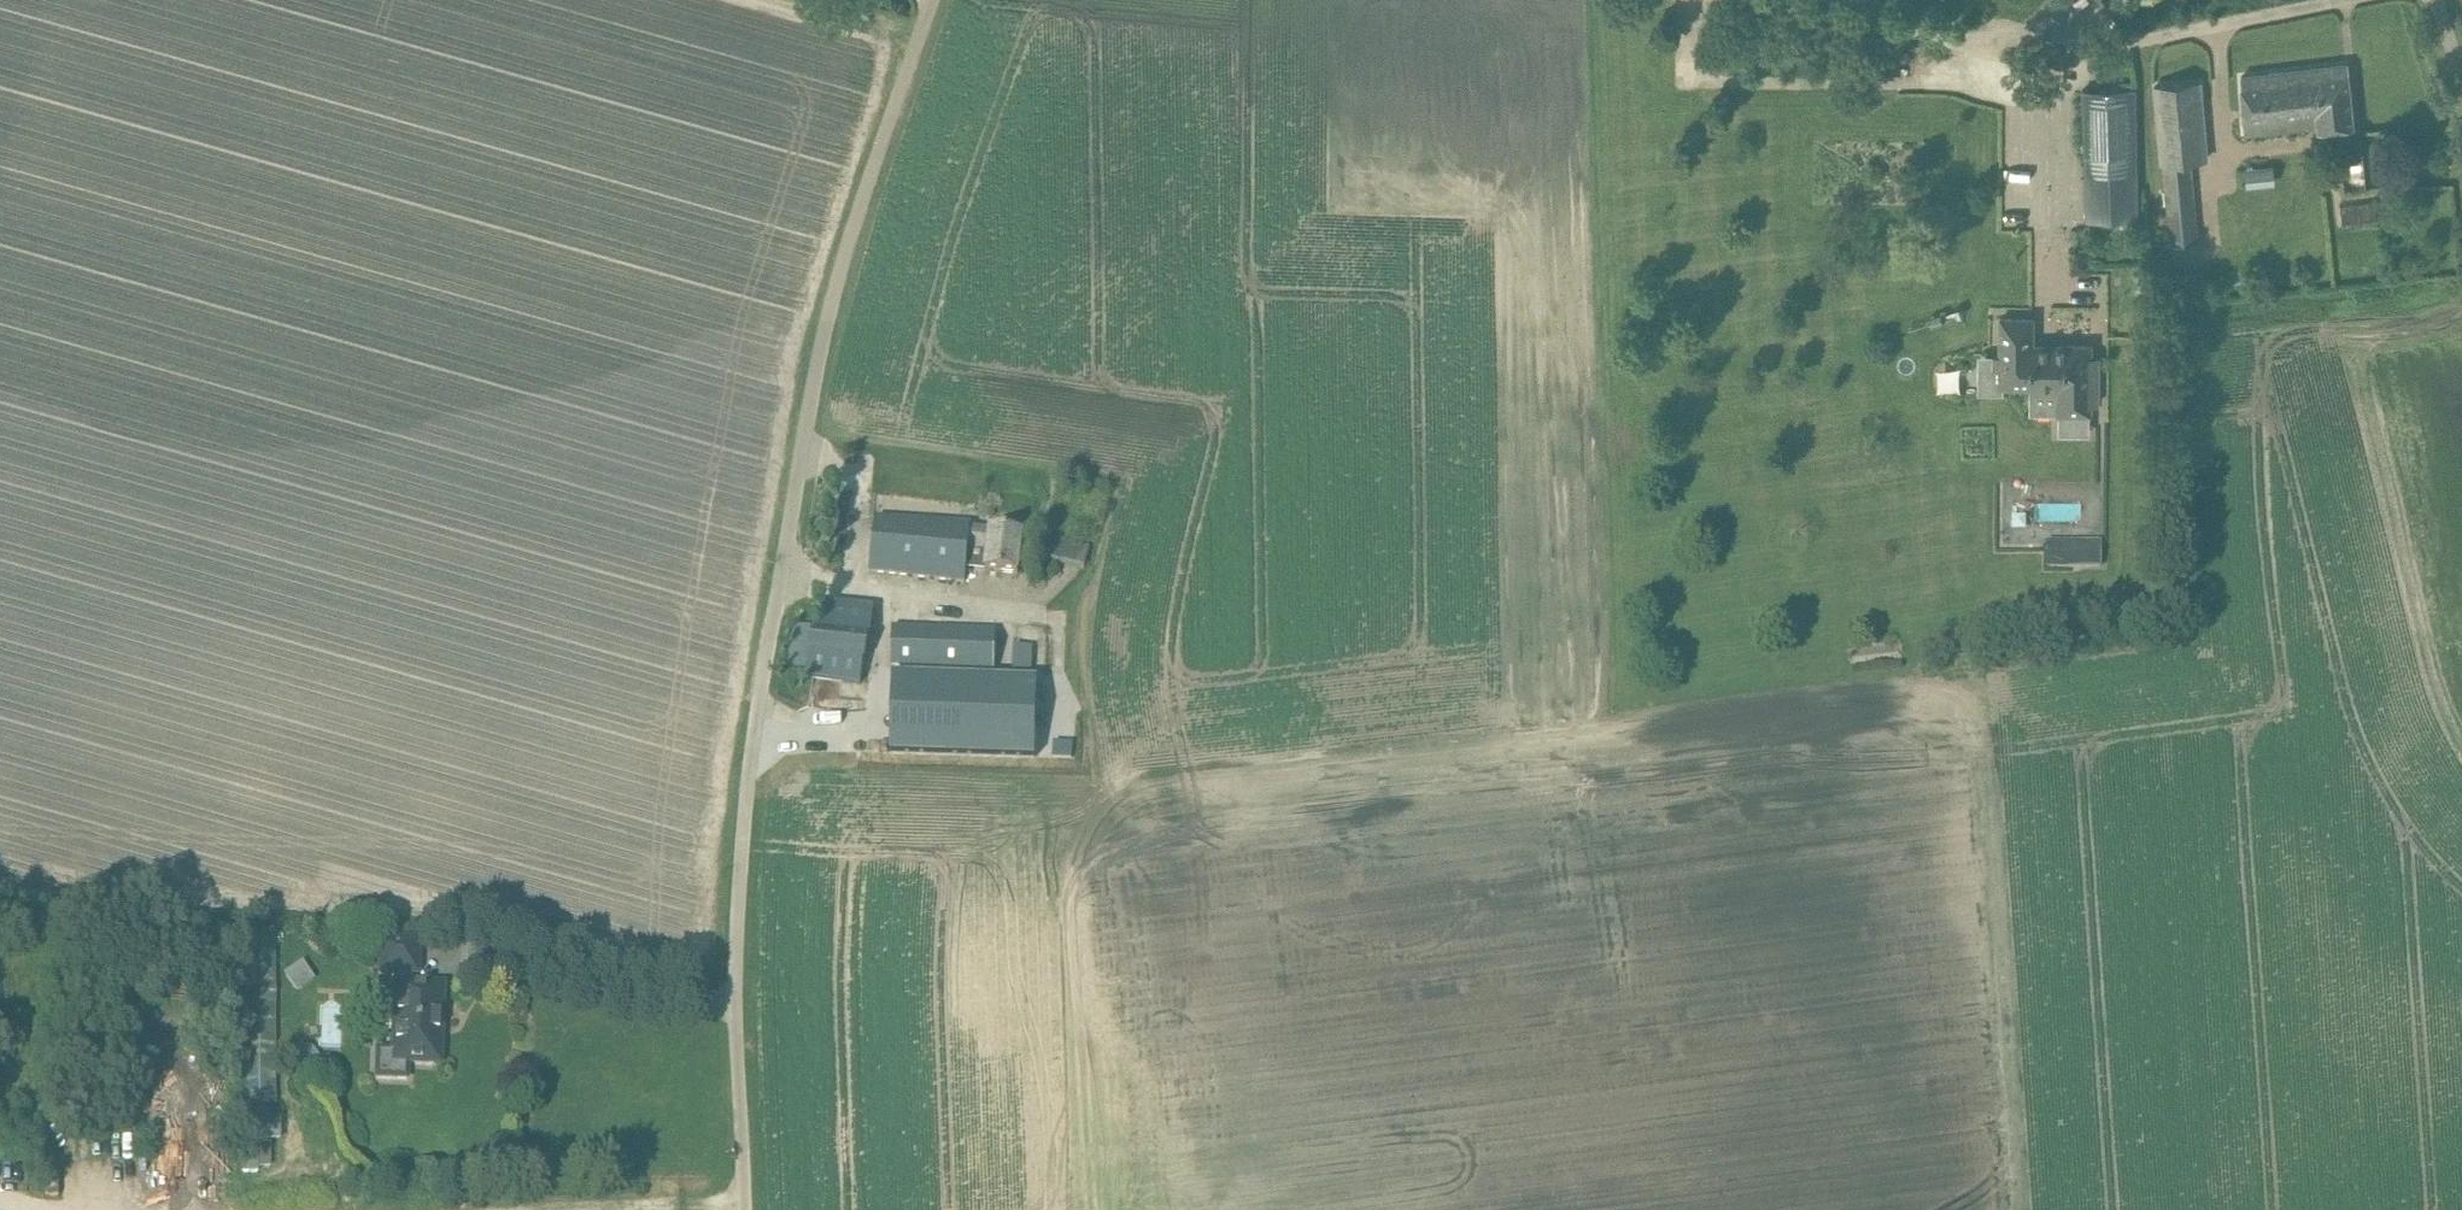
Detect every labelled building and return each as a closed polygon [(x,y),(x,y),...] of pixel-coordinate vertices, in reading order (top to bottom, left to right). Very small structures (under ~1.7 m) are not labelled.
[(2347,63),(2241,74),(2245,131),(2318,124),(2318,128),(2353,125),(2347,63)] [(2154,86),(2156,110),(2161,162),(2162,162),(2170,244),(2199,242),(2191,159),(2207,158),(2200,82),(2154,86)] [(2134,89),(2084,90),(2085,114),(2089,219),(2137,218),(2134,89)] [(2245,186),(2274,181),(2271,163),(2242,168),(2245,186)] [(2374,203),(2340,208),(2342,221),(2359,219),(2360,225),(2377,223),(2374,203)] [(2001,355),(2001,385),(2030,385),(2030,412),(2090,412),(2090,395),(2098,395),(2098,365),(2091,365),(2091,344),(2032,344),(2032,318),(2001,317),(2001,355)] [(1019,575),(1023,535),(972,529),(972,525),(877,518),(870,573),(966,583),(969,549),(988,552),(986,572),(1019,575)] [(1041,557),(1085,568),(1091,547),(1047,537),(1041,557)] [(2046,541),(2046,568),(2101,568),(2101,541),(2046,541)] [(865,661),(871,636),(874,610),(826,604),(823,628),(795,624),(788,666),(807,669),(806,676),(861,684),(864,661),(865,661)] [(996,631),(893,628),(892,667),(995,671),(996,631)] [(1033,672),(1033,647),(1014,646),(1013,671),(1033,672)] [(891,738),(890,754),(1036,759),(1036,743),(1038,681),(893,676),(891,738)] [(1073,741),(1053,741),(1052,758),(1072,759),(1073,741)] [(242,934),(243,1107),(276,1106),(273,934),(242,934)] [(440,1064),(443,985),(417,984),(418,942),(382,940),(380,972),(396,973),(393,1050),(377,1050),(376,1077),(407,1078),(408,1063),(440,1064)] [(304,965),(290,974),(299,989),(314,979),(304,965)] [(323,1006),(324,1038),(335,1038),(335,1027),(339,1027),(338,1005),(323,1006)] [(313,1046),(299,1046),(300,1057),(313,1057),(313,1046)] [(244,1171),(258,1171),(258,1140),(280,1140),(280,1119),(244,1119),(244,1171)] [(58,1197),(59,1183),(45,1182),(45,1197),(58,1197)]
